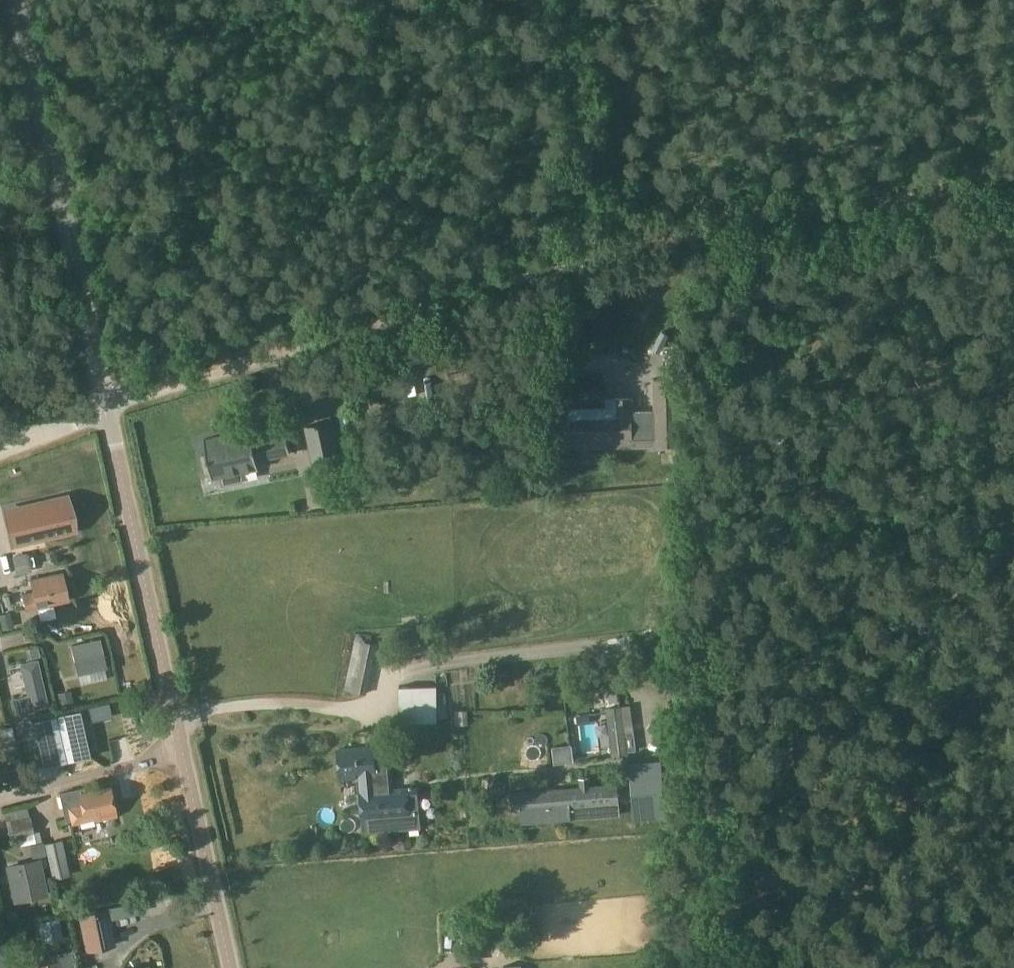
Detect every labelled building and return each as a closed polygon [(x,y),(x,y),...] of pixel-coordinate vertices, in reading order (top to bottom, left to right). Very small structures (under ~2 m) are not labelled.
[(652,378),(634,379),(634,389),(653,388),(652,378)] [(681,405),(680,379),(653,380),(653,405),(681,405)] [(565,448),(681,446),(681,405),(653,405),(653,412),(633,412),(633,398),(606,398),(606,408),(564,408),(565,448)] [(335,440),(331,420),(304,426),(311,462),(338,456),(335,440)] [(239,470),(255,467),(255,466),(256,465),(255,460),(288,453),(284,432),(250,438),(249,431),(202,440),(206,455),(200,456),(204,474),(209,473),(210,478),(220,476),(222,485),(241,480),(239,470)] [(350,437),(335,440),(338,456),(353,453),(350,437)] [(65,496),(19,507),(27,542),(74,531),(65,496)] [(21,555),(12,557),(15,574),(25,572),(21,555)] [(60,573),(28,579),(31,591),(20,593),(23,609),(66,601),(60,573)] [(11,577),(12,587),(29,586),(28,575),(11,577)] [(0,615),(0,624),(1,629),(12,627),(9,613),(0,615)] [(99,639),(70,646),(77,675),(106,669),(99,639)] [(37,647),(28,649),(30,659),(39,656),(37,647)] [(26,696),(11,699),(14,714),(29,710),(48,706),(37,659),(19,663),(26,696)] [(368,677),(348,675),(346,689),(366,692),(368,677)] [(70,691),(57,694),(60,708),(73,705),(70,691)] [(111,717),(108,703),(101,704),(104,718),(111,717)] [(631,705),(606,708),(608,728),(633,725),(631,705)] [(85,755),(76,714),(52,719),(62,760),(85,755)] [(589,715),(576,716),(577,725),(590,724),(589,715)] [(52,719),(36,723),(46,764),(62,760),(52,719)] [(626,740),(610,742),(611,758),(629,756),(628,752),(636,751),(634,732),(625,733),(626,740)] [(574,757),(587,755),(584,736),(571,738),(574,757)] [(372,749),(337,751),(339,778),(358,777),(361,822),(365,822),(366,832),(419,827),(417,789),(405,790),(390,791),(387,748),(372,749)] [(646,773),(629,775),(633,820),(665,817),(659,762),(645,764),(646,773)] [(617,817),(616,796),(616,785),(509,793),(511,814),(570,809),(571,820),(617,817)] [(94,820),(114,815),(108,787),(82,792),(81,789),(59,794),(65,820),(70,819),(71,823),(94,818),(94,820)] [(32,833),(27,814),(4,819),(9,839),(17,838),(32,833)] [(60,840),(45,844),(53,879),(69,876),(60,840)] [(43,843),(29,846),(31,859),(46,856),(43,843)] [(29,861),(6,866),(12,895),(29,891),(30,899),(47,895),(41,867),(31,869),(29,861)] [(114,946),(107,909),(77,915),(84,952),(114,946)] [(58,960),(48,961),(49,964),(34,967),(35,967),(59,967),(58,960)]
